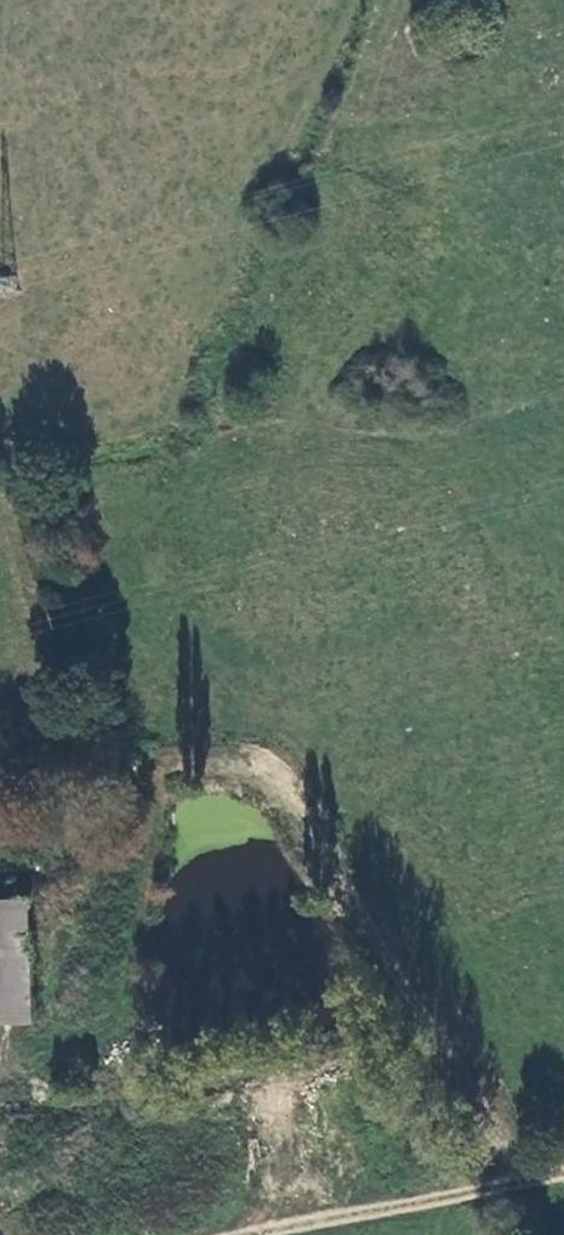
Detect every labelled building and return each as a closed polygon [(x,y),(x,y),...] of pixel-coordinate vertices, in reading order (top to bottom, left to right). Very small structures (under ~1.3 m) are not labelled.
[(31,1023),(27,900),(0,901),(0,1024),(31,1023)]
